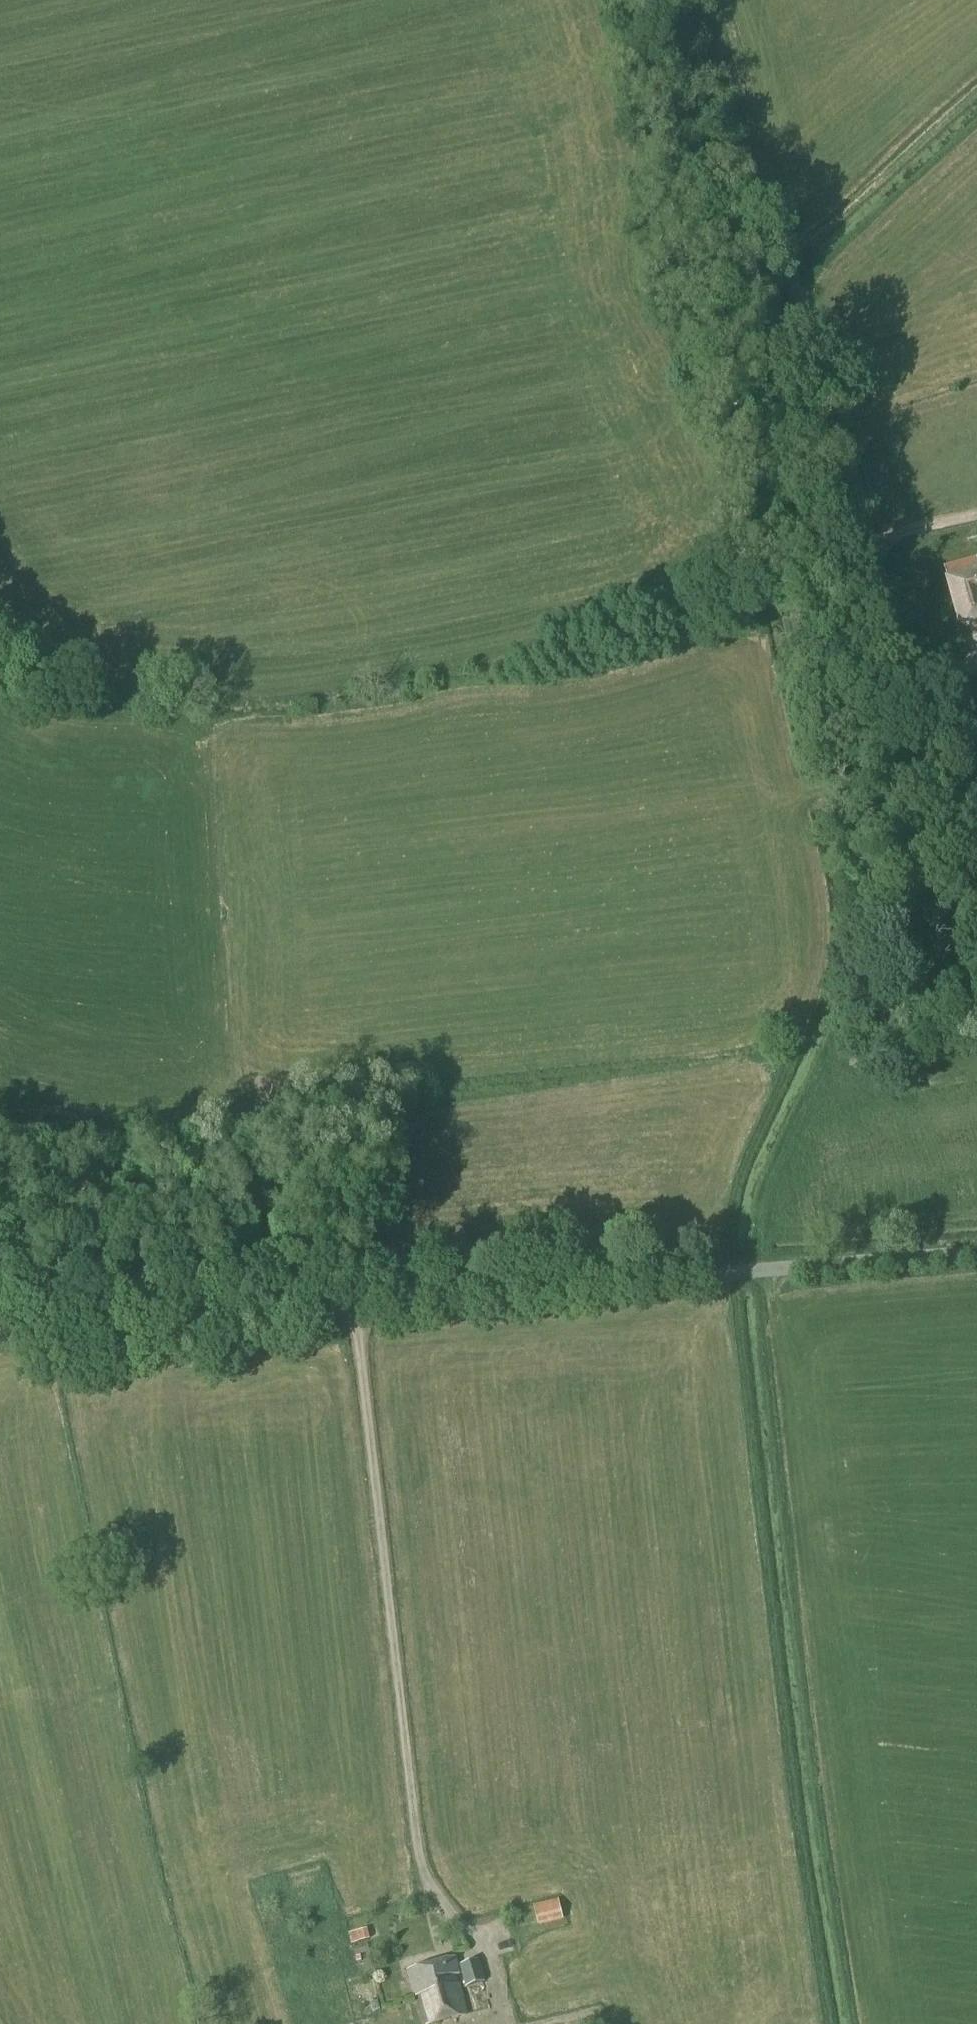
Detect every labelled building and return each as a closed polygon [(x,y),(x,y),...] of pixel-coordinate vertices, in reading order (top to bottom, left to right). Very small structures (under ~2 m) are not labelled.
[(940,567),(943,580),(941,581),(955,627),(976,621),(976,557),(940,567)] [(538,1924),(561,1918),(556,1901),(534,1906),(538,1924)] [(460,1987),(457,1977),(461,1975),(456,1957),(450,1959),(401,1974),(408,1998),(414,1996),(423,2023),(428,2023),(461,2014),(468,2012),(460,1987)] [(465,1988),(484,1983),(478,1960),(459,1966),(465,1988)] [(579,2014),(585,2023),(596,2023),(588,2010),(579,2014)]
